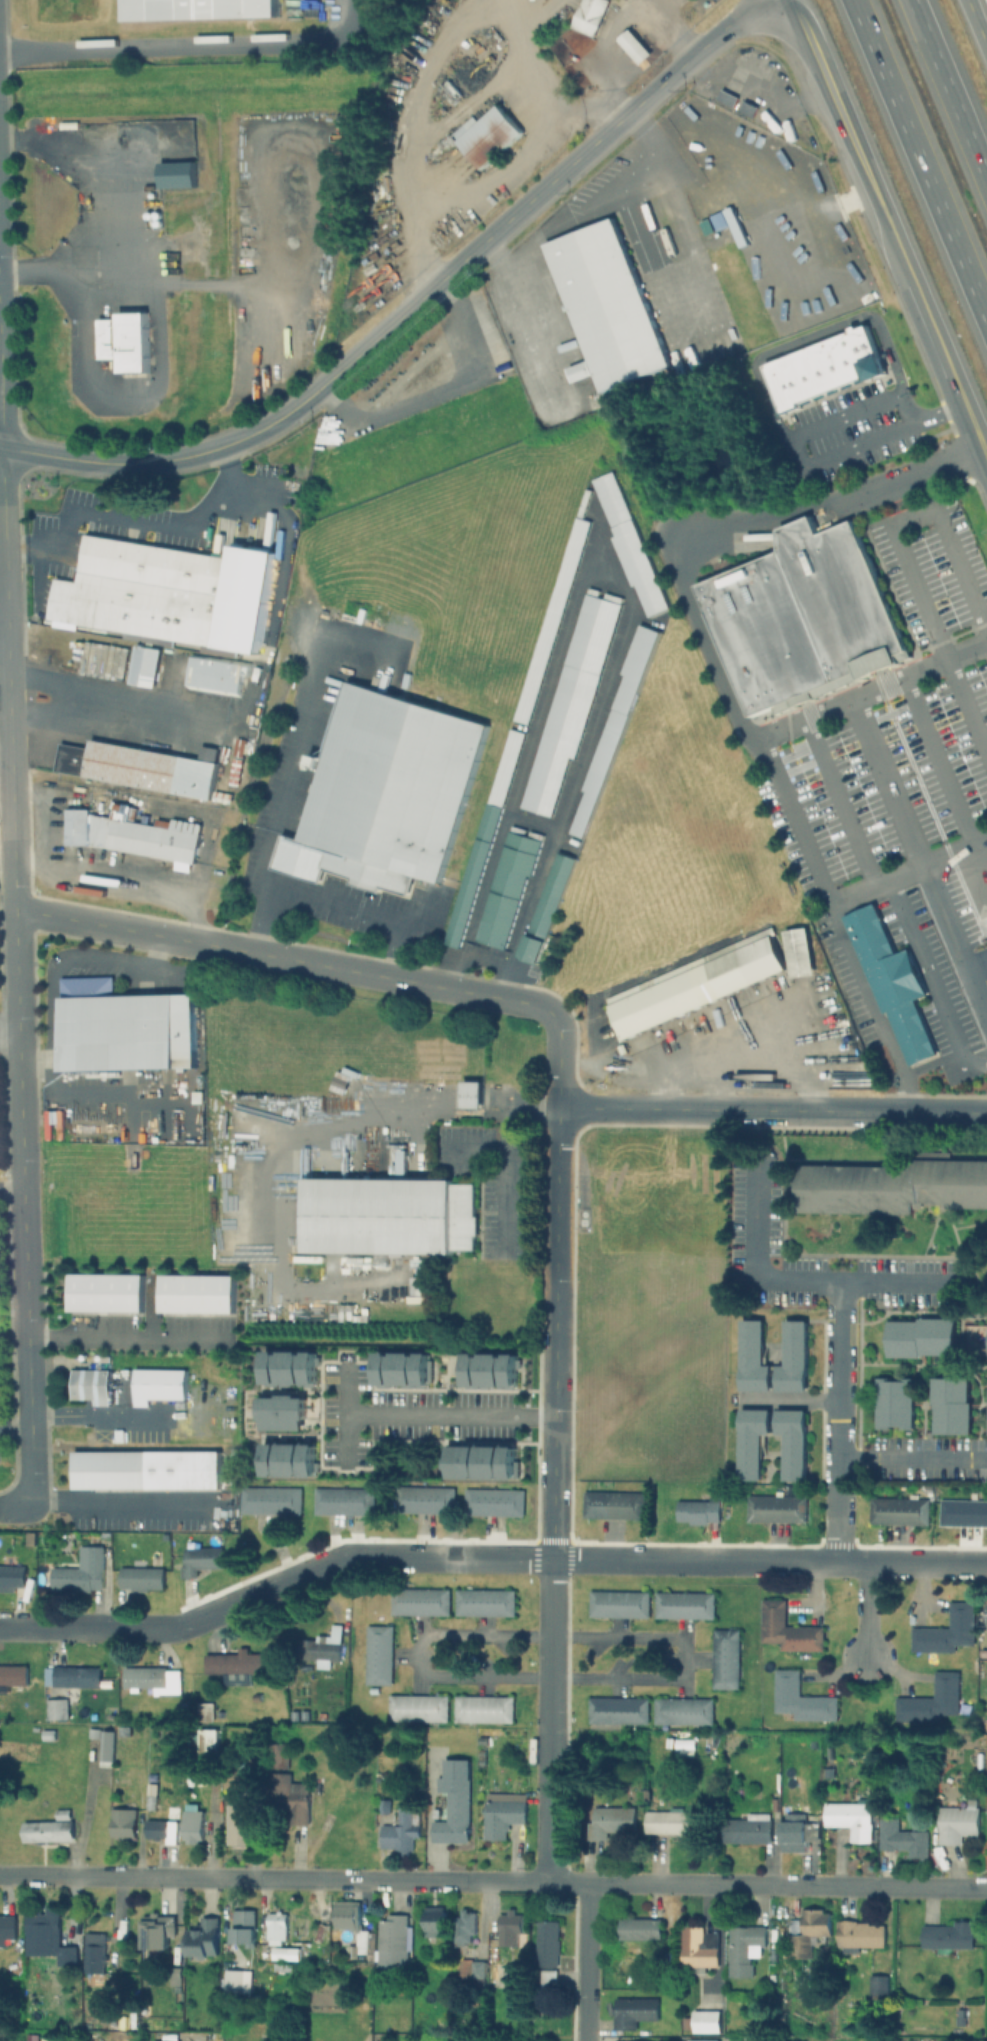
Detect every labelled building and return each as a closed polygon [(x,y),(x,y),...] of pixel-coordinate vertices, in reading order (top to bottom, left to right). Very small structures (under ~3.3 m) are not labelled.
[(124,23),(283,18),(282,0),(123,0),(124,23)] [(573,27),(583,0),(606,0),(608,1),(595,35),(573,27)] [(630,28),(651,53),(639,63),(618,38),(630,28)] [(722,89),(738,97),(732,107),(717,99),(722,89)] [(744,100),(757,106),(752,118),(739,111),(744,100)] [(498,105),(523,132),(483,169),(458,142),(498,105)] [(193,161),(194,189),(161,190),(160,162),(193,161)] [(614,217),(670,364),(601,390),(595,372),(572,381),(567,366),(589,357),(546,242),(614,217)] [(147,313),(149,374),(120,375),(119,359),(98,360),(97,319),(118,318),(118,314),(147,313)] [(850,332),(851,331),(850,328),(857,326),(858,329),(867,325),(879,356),(881,355),(888,374),(869,381),(868,380),(867,377),(850,332)] [(853,382),(836,337),(850,332),(867,377),(853,382)] [(839,388),(822,343),(836,337),(853,382),(839,388)] [(827,393),(809,348),(822,343),(839,388),(827,393)] [(813,398),(795,353),(809,348),(827,393),(813,398)] [(799,403),(782,358),(795,353),(813,398),(799,403)] [(801,406),(801,408),(783,416),(763,366),(782,358),(799,403),(801,406)] [(384,380),(380,375),(372,381),(370,378),(367,380),(371,387),(376,383),(377,386),(384,380)] [(669,609),(649,617),(636,585),(632,586),(612,537),(616,535),(593,480),(613,471),(669,609)] [(527,725),(511,720),(576,516),(591,521),(527,725)] [(852,522),(863,549),(866,548),(912,658),(873,675),(801,705),(776,715),(773,708),(752,717),(698,587),(780,553),(779,530),(811,517),(819,536),(852,522)] [(274,551),(259,656),(48,627),(54,580),(77,583),(83,537),(230,557),(231,545),(274,551)] [(519,806),(586,593),(622,605),(573,759),(568,758),(550,816),(519,806)] [(582,838),(568,832),(584,791),(581,789),(625,674),(622,673),(640,625),(661,633),(582,838)] [(154,688),(129,683),(136,646),(161,651),(154,688)] [(240,696),(187,689),(191,656),(251,665),(249,677),(243,676),(240,696)] [(488,726),(439,884),(412,876),(407,895),(382,887),(380,893),(347,882),(348,877),(323,869),(319,882),(270,867),(281,833),(299,839),(347,682),(488,726)] [(509,728),(526,733),(459,948),(442,943),(509,728)] [(211,799),(56,771),(61,743),(89,748),(91,739),(198,758),(200,744),(217,747),(215,761),(218,762),(211,799)] [(91,813),(110,817),(112,805),(138,810),(135,822),(150,825),(152,818),(200,827),(193,864),(90,844),(90,845),(66,844),(66,808),(91,809),(91,813)] [(503,949),(473,938),(510,830),(541,841),(503,949)] [(555,852),(574,859),(536,963),(518,957),(555,852)] [(842,917),(882,1013),(886,1012),(908,1067),(936,1055),(914,1001),(926,995),(907,949),(895,954),(874,904),(842,917)] [(607,999),(771,927),(775,935),(771,936),(786,970),(620,1043),(613,1028),(618,1026),(607,999)] [(784,932),(807,928),(815,975),(792,979),(784,932)] [(64,1072),(62,998),(60,998),(59,977),(113,976),(114,997),(194,995),(196,1069),(64,1072)] [(462,1082),(481,1082),(481,1111),(462,1111),(462,1082)] [(958,1159),(986,1160),(986,1208),(942,1207),(913,1206),(913,1212),(794,1210),(795,1164),(912,1166),(912,1158),(937,1159),(946,1159),(958,1159)] [(305,1249),(305,1179),(453,1180),(453,1184),(473,1184),(473,1248),(452,1248),(452,1250),(305,1249)] [(69,1271),(142,1273),(141,1313),(68,1311),(69,1271)] [(161,1273),(234,1273),(233,1313),(161,1312),(161,1273)] [(888,1320),(918,1320),(918,1317),(956,1317),(955,1354),(919,1353),(919,1357),(888,1357),(888,1320)] [(770,1364),(762,1364),(763,1319),(740,1318),(739,1389),(770,1390),(770,1364)] [(776,1390),(806,1391),(808,1319),(785,1319),(784,1364),(776,1364),(776,1390)] [(278,1385),(278,1378),(260,1378),(261,1347),(272,1347),(272,1350),(278,1350),(278,1348),(296,1348),(296,1350),(301,1350),(301,1348),(315,1348),(314,1379),(302,1378),(302,1386),(278,1385)] [(478,1386),(478,1379),(460,1379),(461,1348),(472,1348),(472,1350),(478,1351),(478,1348),(496,1349),(496,1351),(501,1351),(501,1349),(515,1349),(514,1379),(502,1379),(502,1387),(478,1386)] [(392,1387),(392,1379),(374,1379),(374,1349),(385,1349),(385,1351),(391,1351),(391,1349),(410,1349),(409,1351),(415,1351),(415,1349),(428,1349),(428,1380),(416,1380),(416,1387),(392,1387)] [(185,1368),(184,1398),(148,1397),(148,1406),(133,1405),(134,1367),(185,1368)] [(109,1369),(108,1406),(93,1406),(93,1399),(71,1399),(72,1368),(109,1369)] [(934,1435),(936,1377),(969,1378),(968,1436),(934,1435)] [(878,1378),(913,1379),(912,1428),(877,1427),(878,1378)] [(261,1392),(303,1393),(302,1431),(260,1430),(261,1392)] [(770,1435),(762,1434),(761,1480),(739,1480),(740,1408),(770,1409),(770,1435)] [(776,1409),(807,1409),(806,1481),(783,1480),(784,1435),(776,1435),(776,1409)] [(260,1440),(313,1440),(312,1474),(260,1473),(260,1440)] [(511,1444),(511,1476),(445,1475),(445,1443),(511,1444)] [(72,1451),(219,1449),(219,1487),(72,1488),(72,1451)] [(452,1488),(451,1515),(392,1513),(393,1486),(452,1488)] [(299,1488),(299,1514),(240,1513),(241,1487),(299,1488)] [(372,1489),(372,1516),(314,1515),(314,1488),(372,1489)] [(463,1488),(523,1489),(523,1517),(463,1516),(463,1488)] [(583,1492),(642,1493),(642,1520),(583,1519),(583,1492)] [(746,1495),(805,1496),(805,1523),(746,1522),(746,1495)] [(869,1496),(927,1497),(927,1525),(868,1524),(869,1496)] [(938,1499),(986,1500),(986,1527),(938,1526),(938,1499)] [(675,1502),(719,1503),(718,1523),(674,1522),(675,1502)] [(26,1545),(26,1533),(34,1533),(34,1545),(26,1545)] [(90,1588),(90,1593),(74,1592),(74,1587),(59,1587),(59,1568),(86,1568),(86,1546),(103,1546),(102,1588),(90,1588)] [(180,1566),(184,1566),(184,1548),(221,1548),(222,1569),(195,1570),(195,1577),(180,1578),(180,1566)] [(13,1591),(0,1590),(0,1565),(24,1566),(24,1587),(13,1587),(13,1591)] [(119,1567),(162,1568),(162,1589),(118,1588),(119,1567)] [(447,1615),(389,1614),(389,1588),(447,1589),(447,1615)] [(513,1616),(455,1615),(455,1589),(514,1590),(513,1616)] [(647,1618),(589,1617),(589,1591),(648,1592),(647,1618)] [(712,1619),(654,1618),(655,1593),(713,1594),(712,1619)] [(822,1628),(785,1627),(786,1600),(761,1600),(760,1642),(779,1642),(779,1651),(821,1651),(822,1628)] [(911,1628),(948,1629),(948,1602),(973,1603),(972,1645),(954,1645),(953,1653),(911,1652),(911,1628)] [(330,1660),(329,1668),(316,1668),(316,1659),(296,1658),(297,1638),(316,1639),(316,1635),(330,1635),(330,1624),(341,1625),(339,1660),(330,1660)] [(366,1625),(392,1626),(391,1684),(365,1684),(366,1625)] [(712,1629),(739,1629),(738,1689),(711,1688),(712,1629)] [(205,1654),(265,1653),(265,1673),(250,1674),(250,1685),(223,1686),(222,1674),(205,1674),(205,1654)] [(6,1690),(0,1690),(0,1664),(26,1665),(26,1685),(6,1685),(6,1690)] [(54,1666),(99,1667),(99,1687),(53,1686),(54,1666)] [(145,1695),(145,1687),(122,1686),(122,1667),(167,1668),(167,1671),(179,1672),(179,1695),(167,1695),(166,1696),(145,1695)] [(835,1720),(835,1697),(798,1696),(799,1670),(774,1670),(774,1711),(792,1712),(792,1720),(835,1720)] [(895,1720),(895,1697),(933,1698),(933,1672),(957,1672),(957,1714),(938,1713),(937,1721),(895,1720)] [(445,1722),(387,1721),(388,1695),(446,1696),(445,1722)] [(510,1723),(452,1722),(452,1696),(511,1697),(510,1723)] [(588,1697),(646,1698),(646,1725),(587,1723),(588,1697)] [(46,1699),(67,1698),(67,1717),(46,1718),(46,1699)] [(653,1698),(712,1699),(712,1725),(652,1723),(653,1698)] [(200,1728),(219,1728),(219,1757),(199,1757),(200,1728)] [(42,1729),(55,1729),(54,1740),(42,1740),(42,1729)] [(99,1766),(102,1729),(114,1730),(112,1767),(99,1766)] [(443,1758),(469,1759),(468,1842),(431,1842),(431,1821),(445,1821),(446,1791),(436,1791),(436,1776),(443,1776),(443,1758)] [(823,1767),(833,1767),(832,1779),(823,1779),(823,1767)] [(268,1772),(290,1772),(290,1781),(309,1782),(308,1826),(284,1825),(285,1801),(267,1801),(268,1772)] [(484,1791),(524,1792),(523,1821),(504,1820),(504,1842),(483,1842),(484,1791)] [(226,1802),(250,1802),(250,1846),(226,1845),(226,1802)] [(823,1802),(869,1803),(869,1843),(847,1842),(847,1827),(823,1827),(823,1802)] [(938,1806),(979,1807),(978,1835),(961,1835),(961,1844),(937,1844),(938,1806)] [(418,1836),(413,1836),(412,1851),(393,1851),(394,1847),(380,1847),(380,1824),(397,1825),(397,1807),(411,1807),(411,1825),(418,1825),(418,1836)] [(588,1807),(635,1808),(634,1832),(604,1832),(604,1841),(587,1841),(588,1807)] [(23,1822),(56,1821),(56,1809),(70,1809),(70,1821),(73,1821),(73,1840),(23,1841),(23,1822)] [(112,1809),(135,1809),(134,1836),(112,1835),(112,1809)] [(186,1843),(186,1837),(184,1837),(184,1810),(202,1810),(202,1838),(197,1838),(197,1843),(186,1843)] [(653,1812),(701,1813),(700,1841),(679,1840),(679,1833),(653,1832),(653,1812)] [(804,1820),(807,1820),(807,1851),(779,1850),(780,1820),(785,1820),(785,1813),(804,1813),(804,1820)] [(878,1817),(896,1817),(896,1830),(927,1831),(927,1858),(906,1857),(906,1849),(877,1848),(878,1817)] [(721,1818),(769,1819),(769,1845),(720,1844),(721,1818)] [(146,1819),(169,1819),(169,1839),(146,1839),(146,1819)] [(334,1901),(359,1901),(359,1930),(334,1930),(334,1901)] [(422,1907),(444,1908),(444,1936),(422,1936),(422,1907)] [(474,1914),(473,1936),(471,1936),(471,1944),(453,1944),(453,1917),(460,1917),(460,1909),(467,1909),(467,1914),(474,1914)] [(513,1915),(522,1915),(521,1934),(517,1934),(516,1946),(498,1946),(498,1915),(506,1915),(506,1909),(513,1909),(513,1915)] [(232,1910),(254,1910),(254,1948),(231,1948),(232,1910)] [(800,1910),(822,1910),(822,1914),(831,1914),(830,1937),(811,1937),(811,1959),(784,1958),(785,1935),(800,1936),(800,1910)] [(25,1912),(61,1913),(61,1934),(25,1934),(25,1912)] [(267,1913),(285,1913),(285,1941),(266,1940),(267,1913)] [(377,1921),(386,1921),(386,1914),(406,1915),(406,1967),(377,1966),(377,1921)] [(141,1915),(174,1916),(174,1935),(168,1935),(168,1952),(141,1951),(141,1915)] [(5,1946),(0,1946),(0,1917),(14,1917),(14,1940),(5,1940),(5,1946)] [(186,1929),(194,1929),(194,1924),(201,1924),(201,1917),(218,1917),(217,1955),(186,1955),(186,1929)] [(618,1918),(659,1918),(659,1941),(618,1940),(618,1918)] [(536,1920),(557,1920),(557,1966),(536,1966),(536,1920)] [(836,1920),(855,1920),(855,1925),(884,1925),(884,1948),(858,1947),(858,1952),(842,1952),(842,1947),(836,1947),(836,1920)] [(921,1926),(953,1927),(953,1922),(973,1922),(973,1949),(921,1948),(921,1926)] [(679,1927),(701,1928),(701,1947),(717,1948),(717,1967),(678,1967),(679,1927)] [(726,1928),(764,1929),(764,1950),(749,1950),(749,1964),(752,1964),(752,1980),(726,1979),(726,1928)] [(356,1931),(366,1931),(366,1955),(356,1955),(356,1931)] [(86,1932),(104,1933),(102,1973),(84,1971),(86,1932)] [(37,1942),(56,1942),(56,1971),(36,1970),(37,1942)] [(344,1946),(355,1946),(355,1960),(344,1960),(344,1946)] [(272,1947),(300,1947),(300,1962),(272,1961),(272,1947)] [(472,1961),(486,1961),(486,1979),(471,1978),(472,1961)] [(504,1963),(517,1963),(517,1980),(504,1980),(504,1963)] [(170,1968),(180,1969),(180,1986),(170,1986),(170,1968)] [(225,1969),(250,1969),(250,1992),(225,1992),(225,1969)] [(536,1969),(556,1969),(556,1983),(536,1983),(536,1969)] [(869,1976),(889,1976),(889,2002),(868,2002),(869,1976)] [(613,1996),(657,1997),(657,2020),(635,2019),(635,2028),(613,2028),(613,1996)] [(956,2009),(964,2009),(964,2026),(955,2025),(956,2009)] [(691,2011),(720,2012),(719,2032),(691,2032),(691,2011)]
